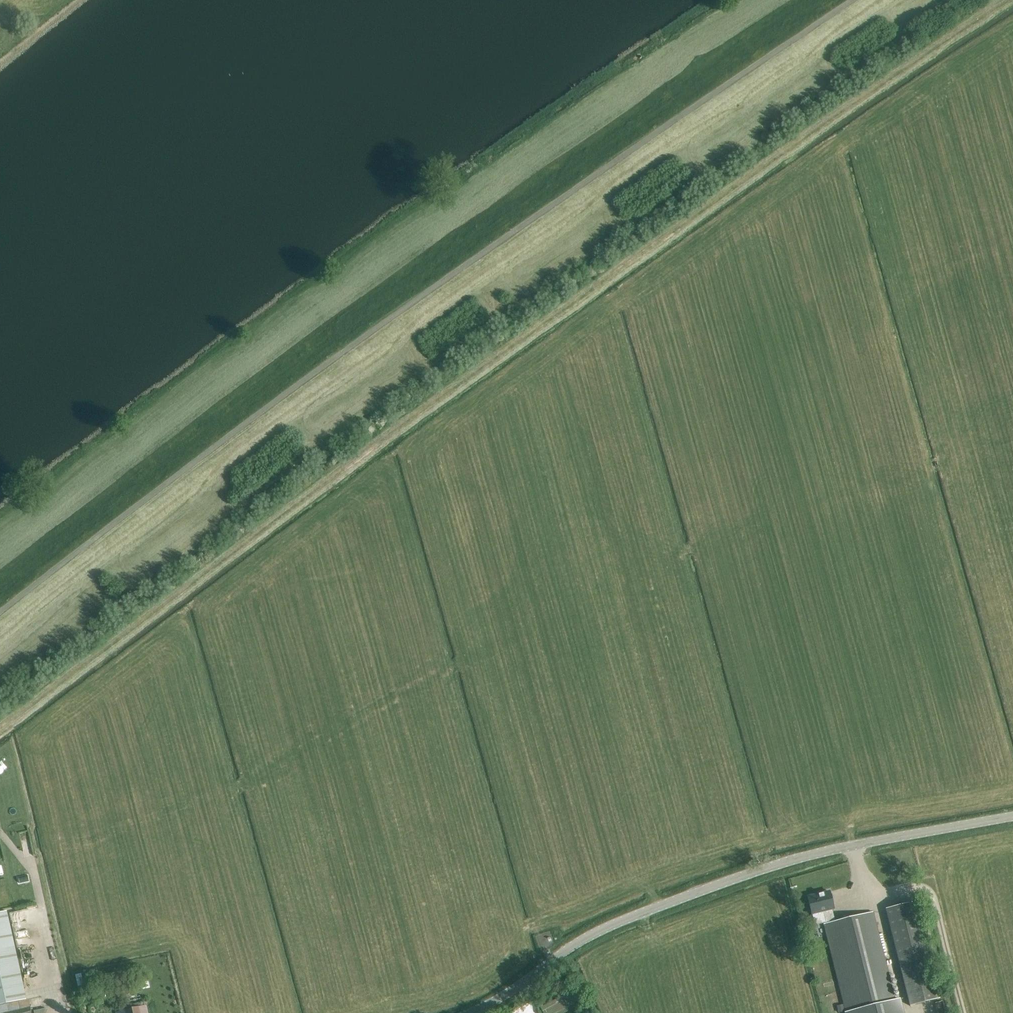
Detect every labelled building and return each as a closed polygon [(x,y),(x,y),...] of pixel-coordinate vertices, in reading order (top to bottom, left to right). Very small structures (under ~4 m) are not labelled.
[(826,922),(826,923),(835,921),(832,909),(834,908),(830,891),(808,897),(812,914),(814,923),(817,925),(826,922)] [(939,999),(918,911),(915,901),(886,908),(910,1006),(939,999)] [(30,1006),(28,998),(8,910),(0,912),(0,1012),(31,1012),(30,1006)] [(826,923),(824,924),(844,1004),(846,1010),(846,1012),(844,1012),(904,1012),(901,999),(895,1000),(875,921),(873,912),(835,921),(826,923)] [(551,1003),(556,1012),(562,1009),(557,999),(551,1003)]
